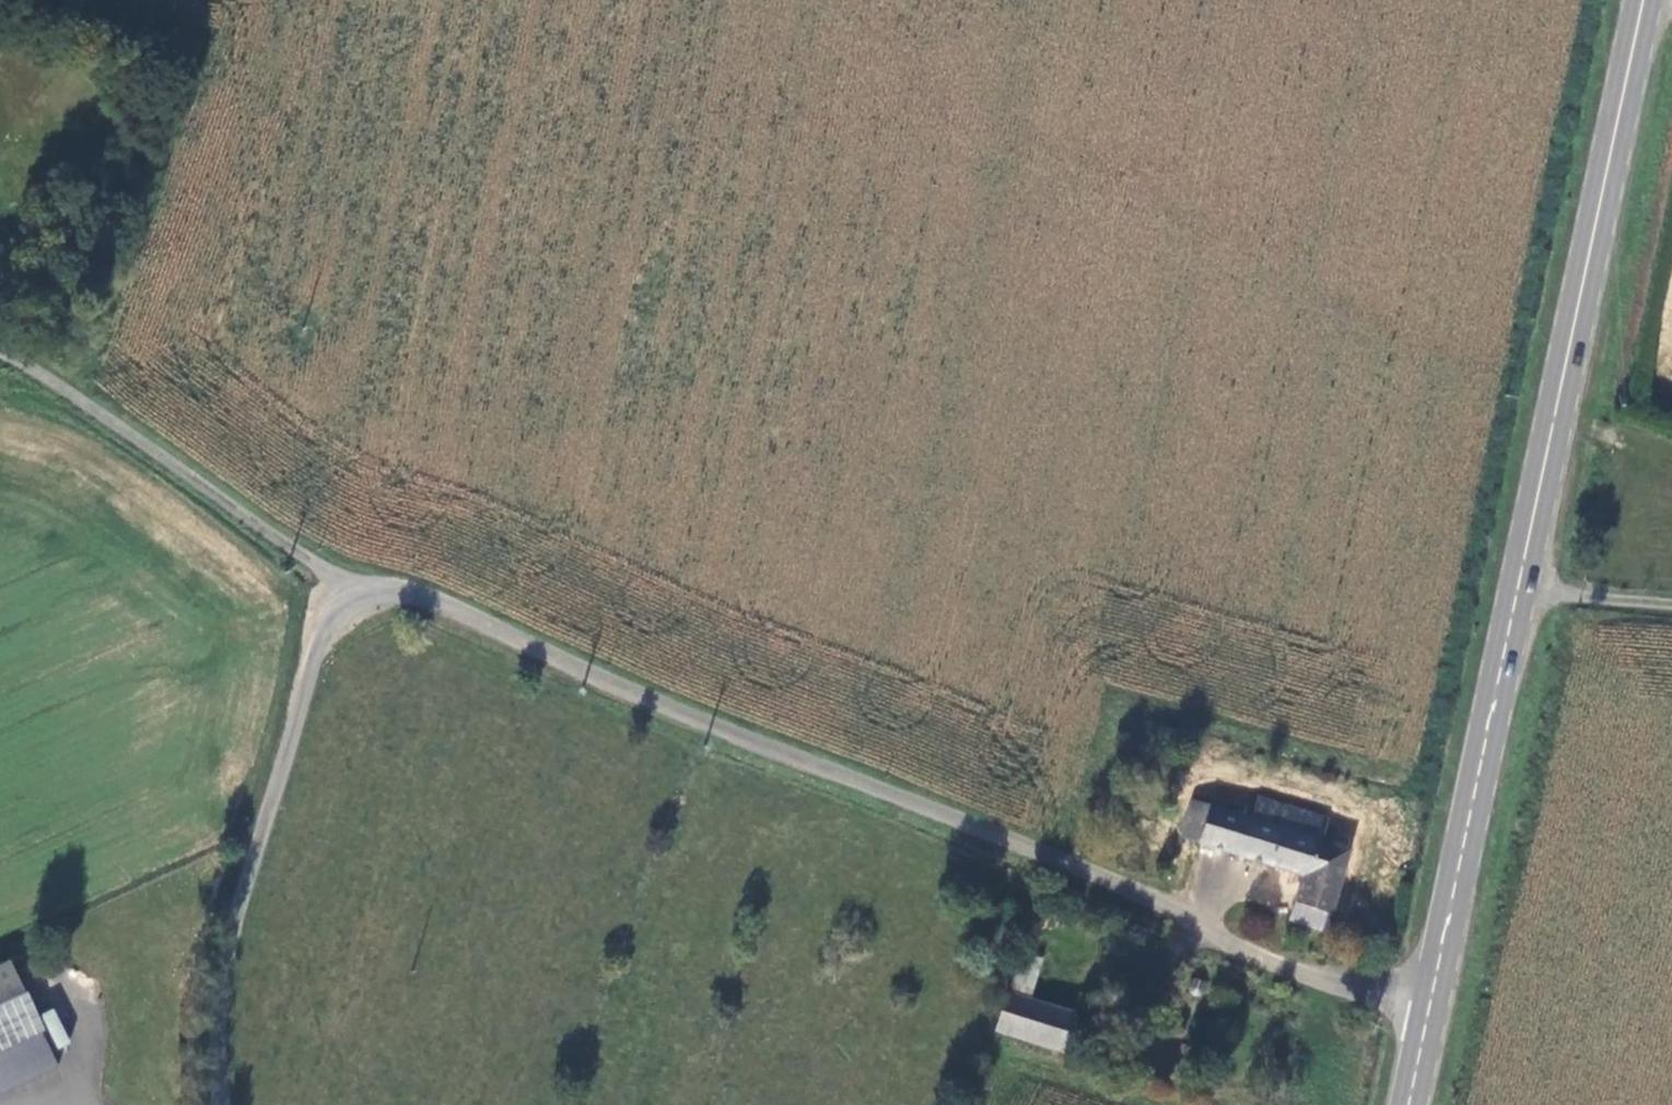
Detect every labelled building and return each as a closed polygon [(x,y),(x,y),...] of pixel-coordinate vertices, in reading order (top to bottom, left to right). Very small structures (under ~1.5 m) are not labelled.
[(1189,800),(1177,837),(1304,877),(1289,920),(1325,930),(1350,850),(1321,842),(1327,820),(1261,801),(1254,821),(1197,803),(1189,800)] [(1017,952),(1005,995),(1028,1001),(1040,958),(1017,952)] [(8,961),(0,964),(0,1090),(55,1066),(8,961)] [(1005,995),(996,1029),(1060,1047),(1069,1013),(1028,1001),(1005,995)]
